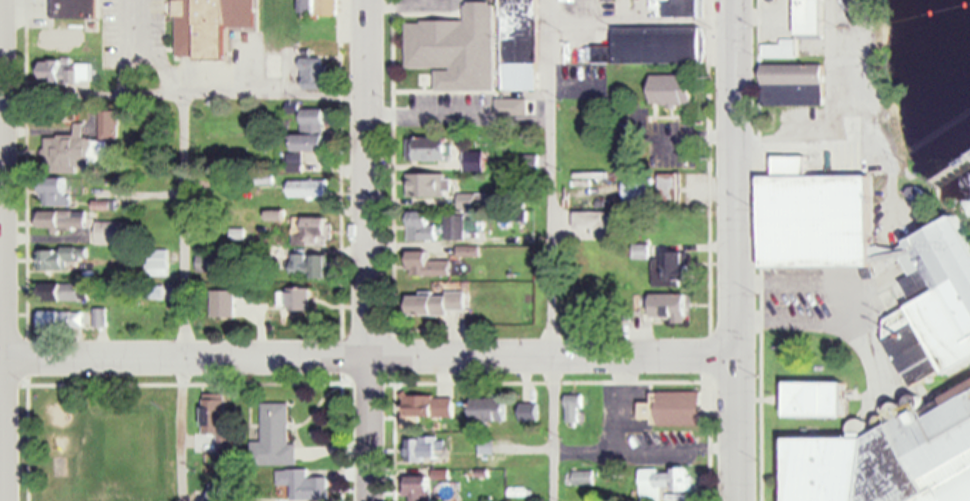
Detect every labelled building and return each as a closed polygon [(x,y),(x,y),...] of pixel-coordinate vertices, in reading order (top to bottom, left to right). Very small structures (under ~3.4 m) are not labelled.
[(49,14),(95,14),(95,0),(50,0),(49,14)] [(170,47),(225,47),(225,20),(250,20),(250,0),(170,0),(170,47)] [(264,40),(334,41),(334,16),(312,16),(312,0),(265,0),(264,40)] [(338,15),(338,0),(317,0),(317,15),(338,15)] [(502,90),(537,90),(536,0),(502,0),(502,90)] [(667,16),(703,16),(703,0),(676,0),(676,1),(667,1),(667,16)] [(798,36),(823,36),(823,0),(798,0),(798,36)] [(406,21),(407,68),(436,68),(436,90),(495,90),(495,2),(465,2),(465,21),(406,21)] [(702,26),(615,26),(615,45),(593,45),(593,63),(701,64),(702,26)] [(70,44),(81,44),(81,30),(39,30),(39,50),(70,50),(70,44)] [(326,88),(326,57),(301,57),(301,88),(326,88)] [(90,61),(40,60),(40,82),(89,83),(90,61)] [(763,106),(824,106),(824,64),(763,64),(763,106)] [(651,105),(693,105),(693,74),(651,74),(651,105)] [(495,114),(528,114),(528,98),(495,98),(495,114)] [(324,108),(301,108),(301,134),(294,134),(294,152),(287,153),(287,164),(318,164),(318,152),(325,152),(324,108)] [(99,140),(118,140),(118,111),(99,111),(99,140)] [(45,136),(44,170),(85,171),(86,138),(45,136)] [(409,160),(448,160),(449,136),(409,136),(409,160)] [(519,155),(519,175),(536,175),(536,155),(519,155)] [(969,208),(874,256),(871,172),(760,177),(764,268),(906,262),(908,310),(881,324),(914,390),(969,361),(969,210),(969,208)] [(411,173),(412,196),(451,196),(451,173),(411,173)] [(659,200),(678,200),(678,174),(659,174),(659,200)] [(648,176),(623,176),(623,201),(648,201),(648,176)] [(42,206),(67,206),(67,178),(42,178),(42,206)] [(289,197),(327,197),(327,179),(289,179),(289,197)] [(41,211),(41,228),(86,228),(86,211),(41,211)] [(437,239),(437,225),(429,225),(429,211),(409,211),(409,239),(437,239)] [(591,236),(618,236),(618,211),(573,211),(573,229),(591,229),(591,236)] [(464,215),(445,215),(445,239),(464,239),(464,215)] [(292,245),(329,245),(329,216),(304,216),(304,226),(292,226),(292,245)] [(126,245),(126,221),(96,221),(96,245),(126,245)] [(648,245),(634,245),(634,258),(648,258),(648,245)] [(47,269),(67,269),(67,260),(86,260),(86,247),(47,247),(47,269)] [(146,250),(146,277),(166,277),(166,250),(146,250)] [(430,260),(430,250),(408,250),(408,276),(451,276),(451,260),(430,260)] [(653,250),(653,286),(687,286),(687,250),(653,250)] [(198,272),(222,272),(222,253),(198,253),(198,272)] [(327,253),(293,253),(293,277),(327,277),(327,253)] [(40,283),(40,301),(80,301),(80,283),(40,283)] [(145,295),(156,299),(160,289),(149,285),(145,295)] [(233,290),(210,290),(210,317),(233,317),(233,290)] [(309,290),(281,290),(281,306),(309,306),(309,290)] [(410,315),(465,314),(465,293),(410,293),(410,315)] [(686,293),(651,293),(651,320),(686,320),(686,293)] [(83,311),(39,311),(39,328),(83,328),(83,311)] [(846,417),(846,382),(789,382),(789,417),(846,417)] [(867,435),(788,438),(790,500),(969,500),(969,383),(867,435)] [(650,426),(701,426),(701,392),(650,392),(650,402),(639,403),(639,420),(650,420),(650,426)] [(204,395),(204,435),(225,435),(225,395),(204,395)] [(582,395),(566,395),(566,424),(582,424),(582,395)] [(453,418),(453,396),(404,396),(404,418),(453,418)] [(470,421),(504,421),(504,399),(470,399),(470,421)] [(297,466),(297,444),(289,444),(289,404),(261,404),(261,442),(251,442),(251,466),(297,466)] [(519,404),(519,421),(537,421),(537,404),(519,404)] [(407,463),(442,463),(442,438),(407,438),(407,463)] [(660,490),(689,490),(689,468),(640,469),(641,500),(660,500),(660,490)] [(277,471),(278,495),(289,495),(289,500),(324,499),(323,478),(308,478),(308,470),(277,471)] [(592,486),(592,472),(572,472),(572,486),(592,486)] [(408,500),(430,500),(430,477),(408,477),(408,500)]
